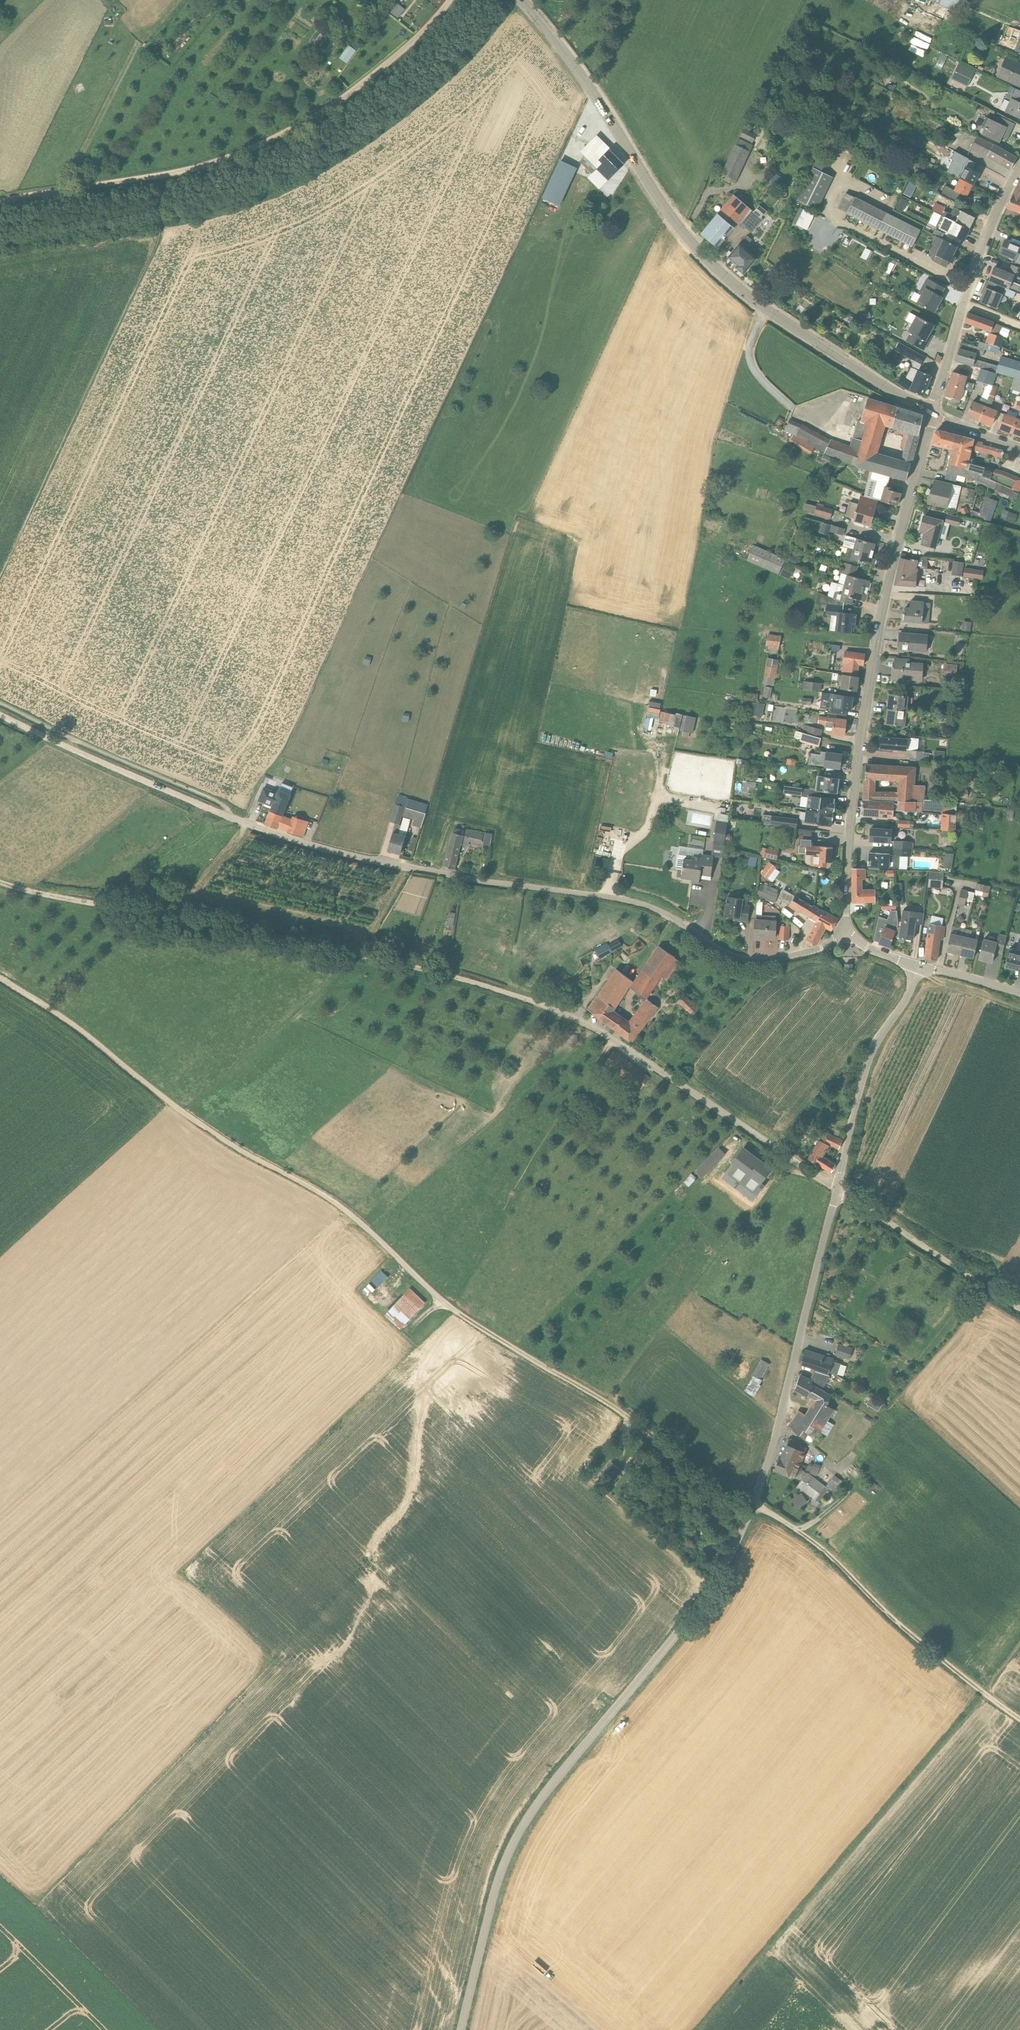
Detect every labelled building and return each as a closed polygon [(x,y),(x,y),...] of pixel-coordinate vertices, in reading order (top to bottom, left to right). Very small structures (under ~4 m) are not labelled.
[(929,1),(957,13),(961,14),(966,0),(930,0),(929,1)] [(397,3),(390,12),(398,18),(405,10),(397,3)] [(917,30),(912,43),(928,50),(933,37),(917,30)] [(342,58),(349,63),(356,53),(349,48),(342,58)] [(997,76),(1019,86),(1019,65),(1015,63),(1014,66),(1003,61),(997,76)] [(959,63),(952,79),(963,85),(971,69),(959,63)] [(1019,119),(1019,102),(1018,101),(1019,98),(1019,91),(1012,87),(1007,98),(1012,101),(1006,113),(1019,119)] [(981,134),(990,139),(999,143),(1004,134),(1009,136),(1015,124),(998,116),(996,121),(987,117),(983,125),(985,126),(981,134)] [(885,127),(892,132),(897,126),(889,121),(885,127)] [(741,136),(753,142),(756,135),(744,129),(741,136)] [(977,136),(970,149),(986,157),(1011,169),(1017,159),(977,136)] [(585,156),(580,162),(593,174),(597,169),(609,180),(624,164),(597,138),(596,137),(584,149),(581,152),(585,156)] [(752,145),(739,139),(722,174),(735,180),(752,145)] [(953,160),(947,172),(948,173),(953,175),(960,179),(973,185),(979,173),(973,170),(967,167),(970,160),(954,152),(951,159),(953,160)] [(814,164),(824,168),(826,163),(816,159),(814,164)] [(550,183),(543,198),(559,205),(560,203),(570,180),(576,168),(561,161),(550,183)] [(816,211),(832,178),(812,168),(796,201),(816,211)] [(775,173),(771,180),(778,184),(782,177),(775,173)] [(946,186),(943,194),(956,201),(960,194),(967,197),(973,185),(960,179),(954,191),(946,186)] [(910,182),(906,194),(913,196),(918,184),(910,182)] [(1019,213),(1019,187),(1017,186),(1006,207),(1019,213)] [(912,246),(921,230),(856,196),(855,198),(846,193),(838,208),(848,213),(847,214),(912,246)] [(717,247),(737,224),(750,208),(735,195),(702,234),(701,234),(717,248),(718,247),(717,247)] [(898,208),(908,212),(912,201),(901,197),(898,208)] [(936,203),(932,211),(942,215),(969,229),(975,217),(954,207),(951,214),(944,211),(945,208),(936,203)] [(750,208),(737,224),(743,230),(745,228),(751,233),(762,220),(761,219),(767,212),(760,207),(755,212),(750,208)] [(793,223),(807,230),(814,215),(800,208),(793,223)] [(942,215),(936,227),(950,234),(948,236),(947,238),(958,244),(960,240),(961,239),(963,240),(969,229),(942,215)] [(747,236),(731,253),(729,251),(726,255),(738,265),(736,268),(744,274),(757,260),(756,259),(761,254),(750,245),(753,241),(747,236)] [(934,260),(934,262),(946,267),(949,261),(952,263),(956,257),(953,256),(957,246),(944,240),(943,239),(943,240),(936,255),(937,256),(934,260)] [(1000,253),(1019,260),(1019,246),(1005,240),(1000,253)] [(893,273),(897,261),(891,258),(886,270),(893,273)] [(1004,288),(1019,294),(1019,285),(1010,281),(1013,275),(1019,278),(1019,268),(1011,264),(1008,273),(995,267),(988,281),(1004,288)] [(944,288),(928,279),(923,287),(926,289),(917,304),(934,313),(939,302),(937,301),(944,288)] [(996,309),(999,302),(1002,303),(1004,303),(1005,302),(1006,301),(1006,298),(1006,297),(1005,296),(1002,295),(1004,288),(988,281),(979,302),(996,309)] [(1000,348),(1004,338),(998,336),(1002,326),(994,323),(968,313),(965,322),(990,330),(985,343),(1000,348)] [(907,341),(923,350),(929,340),(926,338),(934,325),(917,316),(913,324),(915,326),(911,333),(910,333),(907,339),(908,339),(907,341)] [(956,361),(973,366),(996,372),(1014,378),(1019,379),(1019,362),(1001,357),(998,366),(975,359),(974,359),(976,354),(983,355),(984,350),(998,354),(1000,348),(985,343),(979,341),(977,346),(962,342),(960,348),(956,361)] [(895,350),(921,365),(925,357),(899,343),(895,350)] [(931,375),(918,370),(910,367),(906,377),(902,374),(897,382),(910,391),(923,396),(931,375)] [(952,372),(949,384),(964,388),(973,391),(974,385),(966,382),(969,371),(960,369),(959,374),(952,372)] [(992,386),(997,374),(980,369),(976,380),(992,386)] [(1014,378),(1011,389),(1019,392),(1019,379),(1014,378)] [(949,384),(947,390),(945,396),(952,398),(950,403),(959,405),(964,388),(949,384)] [(987,400),(980,421),(992,425),(997,412),(989,409),(993,400),(995,393),(990,391),(988,398),(987,400)] [(906,480),(913,456),(919,435),(923,416),(868,398),(861,422),(857,421),(850,445),(845,462),(851,464),(857,467),(868,470),(890,476),(906,480)] [(981,398),(978,404),(973,402),(967,416),(980,421),(987,400),(981,398)] [(1019,436),(1019,413),(1019,412),(1017,419),(1012,433),(1019,436)] [(1004,414),(999,428),(1012,433),(1017,419),(1004,414)] [(790,419),(785,430),(784,431),(797,436),(825,452),(831,439),(803,424),(790,419)] [(953,449),(956,435),(939,430),(935,432),(932,443),(953,449)] [(960,476),(963,468),(955,466),(962,436),(956,435),(953,449),(947,471),(949,472),(947,479),(955,481),(956,475),(960,476)] [(967,462),(971,449),(1002,457),(1001,461),(1004,451),(992,448),(982,445),(983,443),(973,440),(974,439),(962,436),(955,466),(963,468),(978,473),(1012,489),(1018,491),(1019,486),(1019,479),(1017,477),(1016,479),(1003,473),(990,469),(991,467),(981,465),(981,466),(967,462)] [(963,468),(960,476),(977,481),(977,482),(1016,499),(1019,493),(1012,490),(1012,489),(978,473),(963,468)] [(874,499),(888,503),(897,506),(901,493),(892,490),(893,488),(886,486),(886,484),(888,485),(890,476),(868,470),(867,474),(875,476),(873,481),(879,483),(874,499)] [(927,504),(947,508),(952,484),(934,480),(932,488),(931,488),(927,504)] [(970,488),(968,496),(974,498),(976,490),(970,488)] [(998,501),(985,496),(979,513),(972,510),(971,516),(990,523),(998,501)] [(854,519),(853,520),(871,525),(878,501),(860,497),(858,504),(850,501),(845,516),(854,519)] [(804,509),(815,511),(816,503),(806,501),(804,509)] [(817,506),(815,513),(830,517),(832,510),(817,506)] [(969,512),(966,506),(960,509),(962,515),(969,512)] [(1008,511),(1005,520),(1014,524),(1018,515),(1008,511)] [(961,520),(946,515),(944,523),(958,528),(961,520)] [(925,531),(922,544),(934,548),(942,521),(924,516),(920,530),(925,531)] [(843,536),(843,535),(845,530),(833,526),(831,533),(843,536)] [(843,546),(872,554),(875,543),(846,535),(843,546)] [(779,574),(785,559),(754,545),(747,560),(779,574)] [(853,560),(874,566),(876,559),(871,557),(872,554),(847,547),(844,560),(852,562),(853,560)] [(901,558),(898,571),(909,571),(909,568),(912,568),(927,569),(927,560),(918,559),(917,560),(912,559),(911,561),(901,558)] [(964,562),(954,561),(951,574),(962,576),(964,562)] [(790,579),(795,566),(786,562),(780,575),(790,579)] [(844,563),(843,568),(857,572),(858,566),(844,563)] [(863,590),(866,579),(855,577),(857,572),(843,568),(841,573),(847,575),(844,585),(863,590)] [(912,570),(912,568),(909,568),(909,571),(898,571),(895,585),(916,586),(917,570),(912,570)] [(982,580),(984,571),(965,568),(963,577),(982,580)] [(863,590),(844,585),(842,596),(860,600),(863,590)] [(829,631),(838,632),(854,634),(854,633),(850,633),(851,627),(855,627),(856,614),(843,613),(844,602),(825,595),(818,593),(815,603),(827,605),(825,614),(831,615),(829,631)] [(903,621),(929,623),(930,603),(910,601),(910,608),(904,608),(903,621)] [(972,622),(963,621),(961,630),(970,632),(972,622)] [(899,647),(899,649),(925,652),(926,636),(908,634),(908,631),(898,630),(897,642),(892,641),(891,646),(899,647)] [(955,641),(966,642),(967,634),(956,633),(955,641)] [(768,634),(766,645),(769,646),(768,652),(777,654),(781,636),(768,634)] [(842,673),(857,675),(859,664),(863,665),(865,655),(845,651),(845,657),(842,673)] [(779,660),(768,657),(762,683),(774,686),(775,678),(779,679),(780,673),(777,672),(779,660)] [(921,680),(922,664),(909,662),(908,659),(895,658),(894,678),(921,680)] [(957,665),(944,663),(943,678),(944,678),(944,680),(956,681),(956,679),(958,680),(959,674),(957,674),(957,665)] [(842,688),(856,691),(858,677),(860,677),(856,676),(857,675),(842,673),(834,672),(833,678),(844,680),(842,688)] [(822,683),(804,681),(803,693),(817,694),(817,691),(820,692),(822,683)] [(770,698),(772,686),(766,685),(764,697),(770,698)] [(851,710),(853,696),(823,692),(822,700),(836,702),(835,709),(851,710)] [(887,708),(905,709),(906,696),(889,694),(887,708)] [(759,703),(753,702),(751,714),(762,717),(765,704),(759,702),(759,703)] [(904,726),(904,718),(912,719),(913,711),(905,711),(905,709),(887,708),(886,724),(904,726)] [(658,723),(659,723),(679,728),(683,714),(676,713),(676,714),(661,711),(658,723)] [(692,734),(696,718),(687,715),(682,736),(688,738),(689,733),(692,734)] [(846,720),(819,717),(818,723),(826,724),(825,727),(831,728),(830,734),(844,735),(846,720)] [(804,725),(803,731),(820,735),(822,729),(804,725)] [(800,739),(800,740),(819,746),(821,738),(796,731),(794,737),(800,739)] [(907,739),(881,737),(880,748),(906,750),(907,739)] [(929,761),(929,752),(924,752),(924,751),(910,750),(909,757),(923,758),(923,760),(929,761)] [(840,768),(842,754),(821,752),(823,752),(822,755),(816,754),(815,765),(827,767),(826,771),(834,772),(835,768),(840,768)] [(865,785),(875,785),(875,779),(898,781),(897,793),(864,792),(864,799),(899,802),(899,801),(914,802),(916,768),(866,765),(865,785)] [(837,793),(839,779),(818,775),(816,789),(837,793)] [(281,780),(279,786),(293,790),(295,784),(281,780)] [(801,794),(802,787),(784,784),(783,792),(801,794)] [(282,816),(282,815),(288,801),(291,794),(278,789),(277,792),(264,787),(258,801),(272,807),(271,811),(282,816)] [(971,790),(956,789),(955,796),(970,798),(971,790)] [(806,808),(833,812),(833,811),(834,811),(835,804),(834,804),(835,798),(821,796),(821,797),(808,795),(806,808)] [(864,801),(863,814),(878,816),(879,802),(864,801)] [(922,813),(923,802),(914,802),(899,801),(899,802),(898,811),(922,813)] [(894,803),(879,802),(878,816),(893,817),(894,803)] [(957,802),(949,802),(949,814),(956,814),(957,802)] [(391,822),(395,823),(398,824),(401,813),(404,807),(397,804),(396,804),(391,822)] [(426,814),(411,809),(404,807),(401,813),(417,818),(414,826),(421,828),(426,814)] [(831,826),(833,812),(806,808),(805,822),(815,823),(815,824),(831,826)] [(288,833),(303,838),(309,822),(294,816),(292,820),(282,815),(282,816),(271,811),(265,825),(276,829),(277,828),(288,832),(288,833)] [(955,831),(956,824),(956,814),(949,814),(943,813),(942,830),(955,831)] [(771,814),(771,815),(763,814),(762,823),(770,824),(770,823),(797,827),(798,818),(771,814)] [(899,824),(911,826),(911,819),(900,817),(899,824)] [(393,833),(388,850),(401,854),(410,820),(404,818),(402,825),(398,824),(395,823),(392,833),(393,833)] [(713,845),(724,846),(728,822),(717,820),(713,845)] [(454,870),(454,869),(461,844),(467,845),(470,837),(481,840),(482,835),(454,829),(450,844),(444,867),(454,870)] [(870,829),(870,841),(890,842),(891,830),(870,829)] [(484,845),(490,846),(493,834),(486,833),(484,845)] [(417,838),(412,836),(408,850),(413,852),(417,838)] [(813,838),(800,836),(799,853),(811,854),(811,866),(826,867),(827,862),(831,862),(832,847),(820,846),(812,846),(813,838)] [(778,851),(766,848),(764,857),(776,860),(778,851)] [(899,867),(899,856),(910,856),(910,849),(893,848),(893,855),(889,854),(889,853),(869,852),(868,866),(899,867)] [(945,866),(954,867),(954,851),(946,851),(945,866)] [(702,855),(702,858),(678,855),(676,868),(683,869),(681,878),(692,880),(691,882),(699,884),(700,875),(711,876),(714,857),(702,855)] [(742,864),(749,866),(751,856),(745,855),(742,864)] [(761,873),(773,882),(780,872),(775,868),(776,867),(769,862),(761,873)] [(865,869),(853,868),(853,902),(876,901),(875,891),(862,891),(862,879),(865,879),(865,869)] [(942,888),(942,887),(944,872),(930,871),(928,887),(942,888)] [(757,896),(775,903),(779,893),(767,889),(768,885),(762,883),(757,896)] [(990,886),(977,883),(975,890),(982,891),(981,896),(987,897),(988,892),(989,892),(990,886)] [(779,898),(801,911),(801,912),(816,921),(821,910),(784,889),(779,898)] [(968,891),(967,891),(961,889),(958,903),(965,905),(968,891)] [(728,897),(725,915),(739,917),(739,919),(747,921),(750,906),(741,905),(741,899),(728,897)] [(769,916),(762,915),(763,901),(757,898),(756,920),(754,919),(754,939),(762,940),(762,937),(775,938),(775,920),(769,920),(769,916)] [(831,930),(838,919),(821,910),(816,921),(817,921),(806,942),(812,945),(813,943),(816,944),(826,927),(831,930)] [(884,928),(877,925),(874,940),(890,947),(898,925),(897,911),(891,911),(884,928)] [(901,927),(899,927),(895,937),(900,937),(900,938),(913,940),(915,923),(922,924),(924,913),(904,911),(901,927)] [(456,913),(450,912),(447,926),(453,927),(456,913)] [(930,924),(925,958),(937,960),(940,939),(943,939),(945,926),(938,925),(930,924)] [(789,927),(779,926),(779,938),(788,938),(789,927)] [(951,932),(946,951),(960,955),(966,929),(960,927),(958,934),(951,932)] [(966,929),(960,955),(973,958),(978,939),(970,937),(972,930),(966,929)] [(984,938),(979,959),(992,962),(995,953),(1002,954),(1007,935),(999,933),(997,942),(984,938)] [(1019,939),(1015,950),(1010,948),(1005,966),(1019,969),(1019,965),(1019,940),(1019,939)] [(612,952),(607,943),(595,950),(600,958),(612,952)] [(646,999),(674,957),(659,946),(644,968),(632,986),(631,986),(630,987),(646,999)] [(598,996),(588,1009),(616,1030),(623,1020),(612,1012),(632,981),(616,969),(598,996)] [(688,1011),(693,1016),(698,1011),(693,1006),(693,1005),(683,995),(678,1001),(688,1011)] [(623,1020),(616,1030),(632,1042),(644,1025),(658,1007),(649,1000),(630,1025),(623,1020)] [(649,1078),(614,1052),(606,1063),(640,1089),(649,1078)] [(822,1095),(815,1104),(820,1108),(827,1099),(822,1095)] [(836,1165),(832,1163),(822,1157),(829,1144),(839,1148),(843,1140),(825,1132),(820,1140),(808,1159),(832,1172),(836,1165)] [(719,1147),(701,1165),(708,1172),(726,1154),(719,1147)] [(764,1186),(761,1183),(772,1169),(746,1149),(734,1164),(737,1167),(730,1175),(757,1195),(764,1186)] [(382,1271),(371,1281),(377,1288),(388,1277),(382,1271)] [(385,1315),(401,1329),(425,1303),(410,1288),(385,1315)] [(838,1344),(835,1355),(849,1359),(853,1349),(838,1344)] [(833,1359),(805,1350),(800,1364),(829,1373),(829,1372),(837,1375),(840,1363),(833,1361),(833,1359)] [(762,1380),(760,1379),(769,1364),(761,1360),(752,1375),(754,1376),(744,1392),(754,1397),(760,1386),(759,1386),(762,1380)] [(795,1389),(808,1396),(813,1386),(815,1387),(821,1390),(830,1376),(814,1371),(811,1380),(800,1376),(795,1389)] [(812,1443),(820,1431),(827,1436),(834,1425),(827,1420),(834,1409),(827,1405),(832,1396),(821,1390),(815,1387),(813,1386),(808,1396),(816,1400),(806,1415),(800,1412),(796,1417),(802,1421),(799,1426),(792,1421),(788,1427),(805,1438),(812,1443)] [(883,1404),(871,1397),(866,1404),(878,1411),(883,1404)] [(865,1416),(862,1421),(869,1425),(872,1420),(865,1416)] [(775,1469),(784,1473),(800,1480),(802,1481),(798,1486),(813,1498),(810,1502),(816,1507),(820,1502),(819,1502),(830,1487),(835,1491),(842,1481),(834,1475),(827,1485),(826,1486),(808,1472),(807,1473),(798,1468),(805,1452),(807,1448),(790,1438),(781,1458),(780,1458),(775,1469)] [(818,1474),(822,1463),(813,1461),(809,1471),(818,1474)] [(876,1486),(870,1481),(863,1489),(869,1494),(876,1486)] [(797,1508),(807,1502),(802,1494),(791,1500),(797,1508)]
